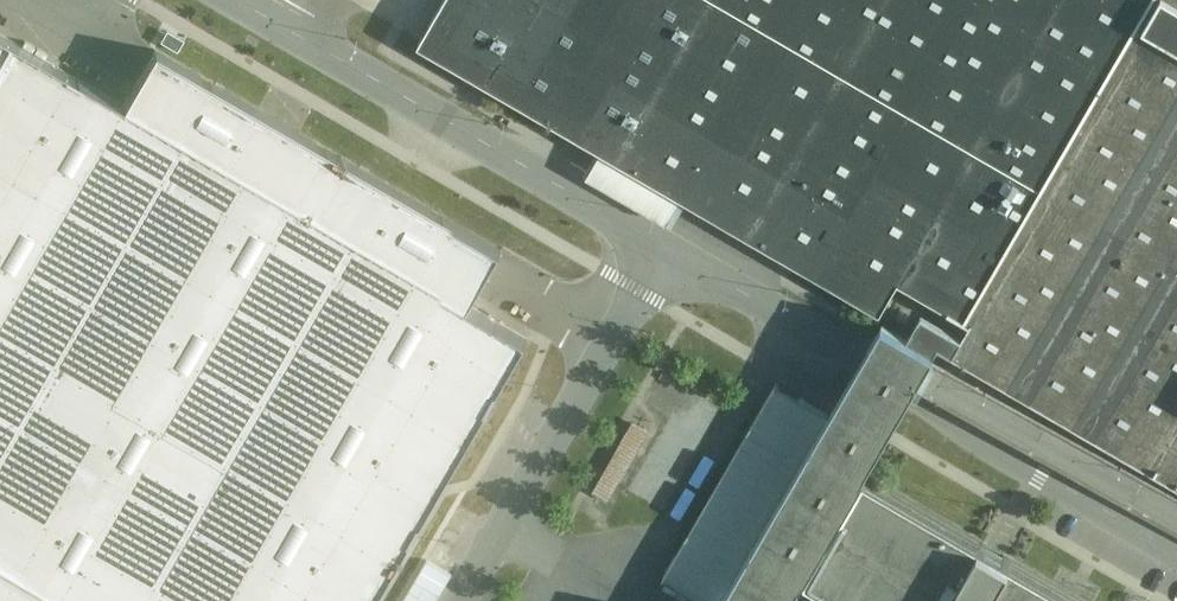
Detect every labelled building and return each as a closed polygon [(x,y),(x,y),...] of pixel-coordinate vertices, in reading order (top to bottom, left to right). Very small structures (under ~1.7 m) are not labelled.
[(1157,0),(444,0),(423,39),(603,147),(589,173),(672,218),(687,195),(887,310),(904,278),(977,320),(1157,0)] [(977,320),(968,336),(959,351),(1176,479),(1176,0),(1157,0),(977,320)] [(524,329),(481,301),(138,104),(0,24),(0,600),(367,600),(524,329)] [(168,52),(138,104),(481,301),(510,250),(168,52)] [(718,600),(801,600),(814,579),(874,478),(895,441),(904,426),(908,419),(922,396),(939,366),(947,353),(951,346),(959,351),(968,336),(924,310),(911,332),(885,317),(860,360),(847,383),(843,390),(833,405),(827,417),(718,600)] [(649,407),(668,417),(628,491),(668,512),(726,401),(668,371),(649,407)] [(827,417),(776,388),(657,594),(670,600),(718,600),(827,417)] [(611,499),(651,428),(633,418),(593,489),(611,499)] [(814,579),(852,600),(1088,600),(997,549),(874,478),(814,579)]
